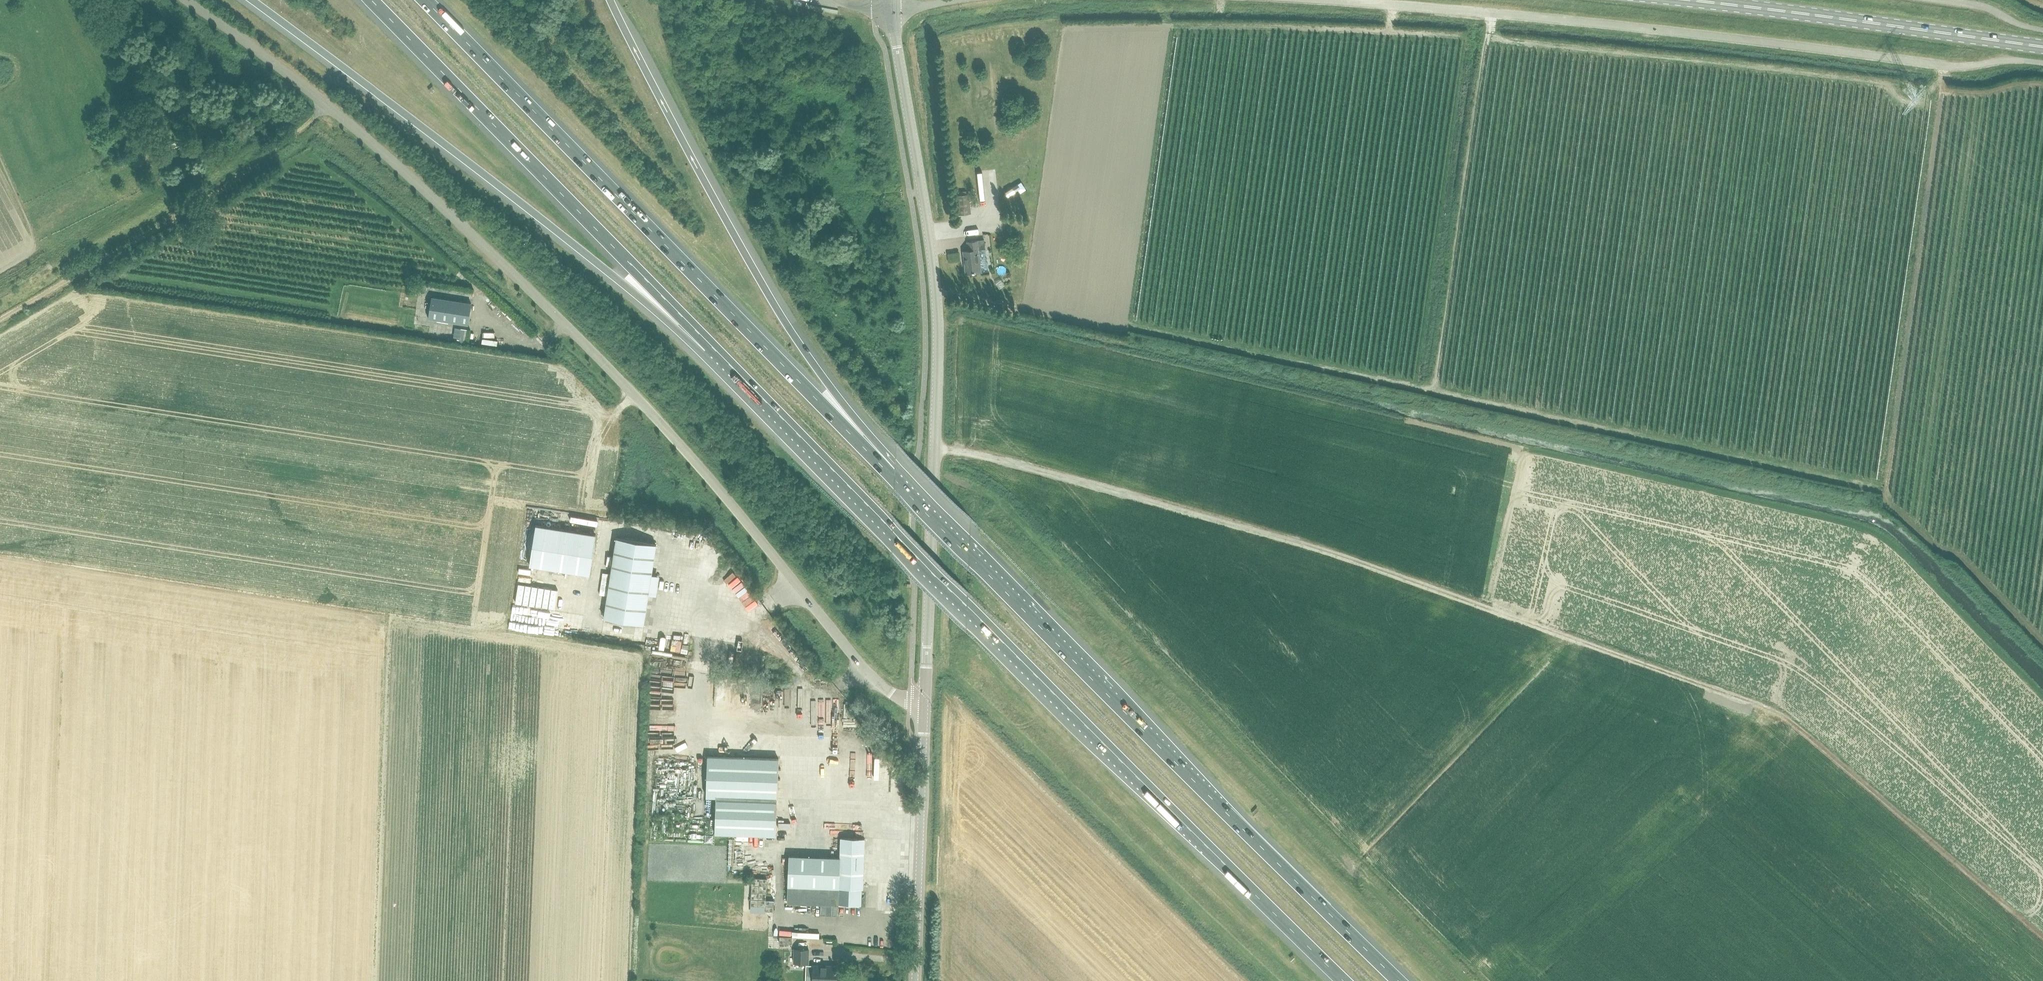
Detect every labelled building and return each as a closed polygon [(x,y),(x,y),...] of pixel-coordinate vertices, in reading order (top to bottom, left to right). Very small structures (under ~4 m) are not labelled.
[(178,144),(172,147),(175,152),(181,148),(178,144)] [(969,194),(957,195),(959,214),(971,213),(969,194)] [(978,249),(985,249),(984,240),(967,242),(968,250),(963,251),(966,274),(981,272),(978,249)] [(411,305),(412,296),(398,296),(397,304),(411,305)] [(432,297),(429,318),(468,325),(472,303),(432,297)] [(460,335),(459,341),(466,342),(467,336),(468,330),(461,329),(460,335)] [(480,341),(491,342),(492,330),(480,330),(480,341)] [(536,525),(530,565),(590,575),(597,535),(536,525)] [(657,544),(617,538),(604,618),(644,624),(657,544)] [(517,568),(509,619),(533,623),(535,611),(522,609),(523,603),(524,604),(527,581),(524,581),(525,569),(517,568)] [(741,587),(732,596),(737,600),(746,591),(741,587)] [(741,630),(737,635),(747,643),(751,638),(741,630)] [(759,633),(751,640),(759,648),(767,641),(759,633)] [(731,687),(731,698),(745,698),(745,688),(731,687)] [(845,750),(855,749),(854,745),(865,745),(865,739),(850,740),(850,745),(845,745),(845,750)] [(776,835),(778,758),(708,756),(706,796),(716,796),(715,833),(776,835)] [(824,820),(819,820),(819,826),(832,825),(832,813),(824,813),(824,820)] [(862,887),(864,838),(840,837),(840,857),(790,855),(788,901),(860,903),(861,887),(862,887)] [(752,878),(750,905),(765,906),(765,910),(773,911),(774,900),(766,899),(767,879),(752,878)] [(826,915),(837,915),(838,905),(826,905),(826,915)] [(744,936),(753,937),(754,921),(746,920),(744,936)] [(764,936),(764,947),(774,947),(774,936),(764,936)] [(808,963),(809,950),(795,950),(794,963),(808,963)] [(837,966),(814,965),(814,980),(837,980),(837,966)]
